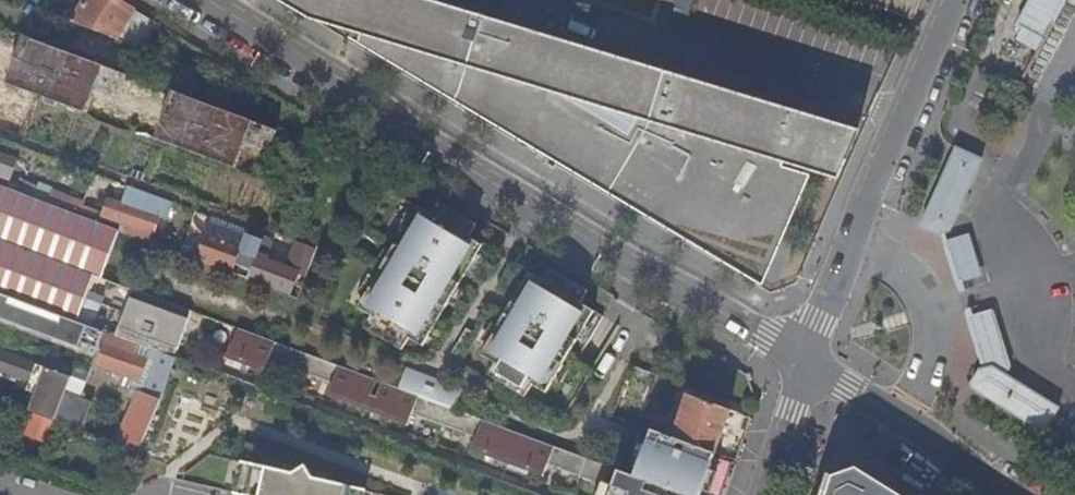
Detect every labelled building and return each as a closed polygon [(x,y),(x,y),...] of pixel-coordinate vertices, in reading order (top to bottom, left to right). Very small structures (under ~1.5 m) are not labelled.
[(135,11),(117,0),(86,0),(73,23),(119,40),(135,11)] [(835,126),(832,138),(810,131),(814,120),(637,66),(641,102),(499,58),(517,29),(424,0),(303,0),(474,102),(487,81),(674,196),(685,211),(695,223),(704,233),(718,245),(733,256),(741,262),(752,269),(759,259),(770,242),(776,228),(781,217),(786,201),(790,184),(792,172),(785,170),(786,166),(836,181),(858,133),(835,126)] [(1044,41),(1066,0),(1031,0),(1017,27),(1024,30),(1044,41)] [(149,51),(162,27),(135,11),(119,40),(148,55),(149,51)] [(91,111),(111,58),(28,27),(8,81),(91,111)] [(637,66),(517,29),(499,58),(641,102),(637,66)] [(1037,54),(1044,41),(1024,30),(1017,44),(1037,54)] [(176,85),(158,139),(241,166),(249,142),(270,149),(280,119),(176,85)] [(832,138),(835,126),(814,120),(810,131),(832,138)] [(983,160),(956,148),(922,223),(925,230),(936,235),(949,231),(962,207),(983,160)] [(0,156),(0,174),(13,178),(18,163),(0,156)] [(96,275),(101,279),(119,231),(82,218),(49,205),(17,193),(0,187),(0,239),(96,275)] [(119,231),(151,243),(162,217),(110,197),(104,214),(86,207),(82,218),(119,231)] [(421,347),(422,345),(450,301),(477,258),(485,246),(471,238),(478,226),(440,204),(433,216),(420,208),(405,232),(378,275),(357,309),(370,317),(366,324),(363,329),(401,351),(408,339),(421,347)] [(247,235),(248,233),(212,220),(207,234),(242,247),(247,235)] [(250,275),(263,241),(247,235),(242,247),(207,234),(202,245),(196,243),(193,251),(190,258),(230,273),(234,264),(239,266),(237,270),(250,275)] [(78,322),(96,275),(0,239),(0,293),(78,322)] [(945,248),(957,285),(983,277),(971,241),(945,248)] [(276,281),(290,286),(294,277),(299,280),(311,251),(295,246),(286,267),(267,260),(261,275),(276,281)] [(180,254),(190,258),(193,251),(183,247),(180,254)] [(582,306),(587,299),(590,293),(553,270),(545,283),(532,274),(530,278),(503,321),(482,355),(495,363),(490,371),(488,375),(525,398),(532,386),(533,387),(545,394),(547,392),(575,347),(596,314),(582,306)] [(101,279),(96,275),(78,322),(105,333),(110,335),(128,288),(101,279)] [(287,293),(290,286),(276,281),(274,287),(287,293)] [(78,322),(0,293),(0,336),(9,340),(15,324),(97,354),(102,342),(105,333),(78,322)] [(200,315),(144,294),(127,341),(137,344),(176,359),(179,359),(182,361),(200,315)] [(991,367),(1005,376),(1011,368),(993,310),(972,316),(969,308),(964,310),(983,370),(991,367)] [(246,332),(235,362),(270,375),(275,363),(336,386),(332,398),(408,427),(413,414),(474,437),(470,449),(541,476),(546,464),(599,484),(610,488),(607,494),(682,494),(634,477),(494,425),(282,346),(246,332)] [(127,341),(110,335),(105,333),(102,342),(133,354),(137,344),(127,341)] [(159,404),(176,359),(137,344),(133,354),(102,342),(97,354),(94,362),(115,370),(125,374),(140,379),(150,356),(157,359),(143,394),(135,391),(134,395),(159,404)] [(72,377),(0,350),(0,371),(1,372),(21,380),(22,377),(31,380),(28,389),(39,393),(32,411),(55,419),(66,392),(72,377)] [(647,425),(659,372),(629,365),(617,418),(647,425)] [(974,391),(1044,434),(1059,409),(1005,376),(991,367),(983,370),(980,370),(971,385),(974,391)] [(425,387),(428,378),(404,369),(397,387),(429,399),(433,389),(425,387)] [(123,379),(125,374),(115,370),(113,376),(123,379)] [(462,390),(428,378),(425,387),(433,389),(429,399),(455,409),(462,390)] [(91,402),(66,392),(55,419),(81,429),(91,402)] [(139,451),(159,404),(134,395),(115,442),(139,451)] [(711,453),(716,455),(731,412),(689,396),(673,439),(711,453)] [(716,455),(711,453),(673,439),(651,431),(634,477),(682,494),(701,494),(716,455)] [(364,492),(248,461),(240,492),(251,494),(363,494),(364,492)] [(859,471),(834,480),(829,494),(898,494),(859,471)] [(599,484),(595,494),(607,494),(610,488),(599,484)]
